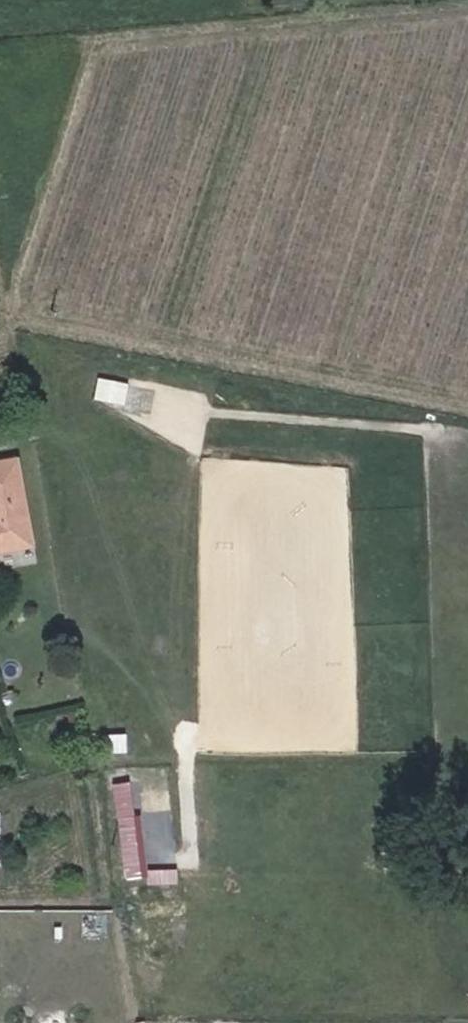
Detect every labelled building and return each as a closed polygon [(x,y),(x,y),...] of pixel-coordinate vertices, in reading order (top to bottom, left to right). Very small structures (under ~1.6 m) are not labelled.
[(13,457),(0,460),(0,548),(27,543),(13,457)] [(121,815),(124,866),(148,865),(145,813),(121,815)]
